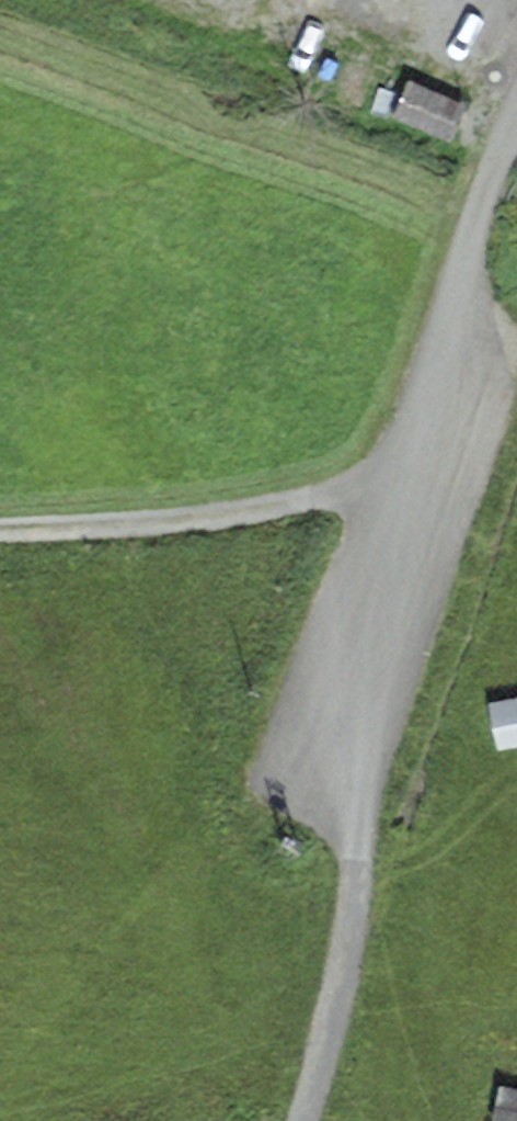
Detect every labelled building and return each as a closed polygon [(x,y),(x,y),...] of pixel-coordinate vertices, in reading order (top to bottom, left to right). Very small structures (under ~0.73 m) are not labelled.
[(460,118),(471,96),(423,71),(412,93),(460,118)] [(493,699),(502,746),(516,743),(516,695),(493,699)] [(498,1084),(493,1120),(516,1120),(516,1087),(498,1084)]
